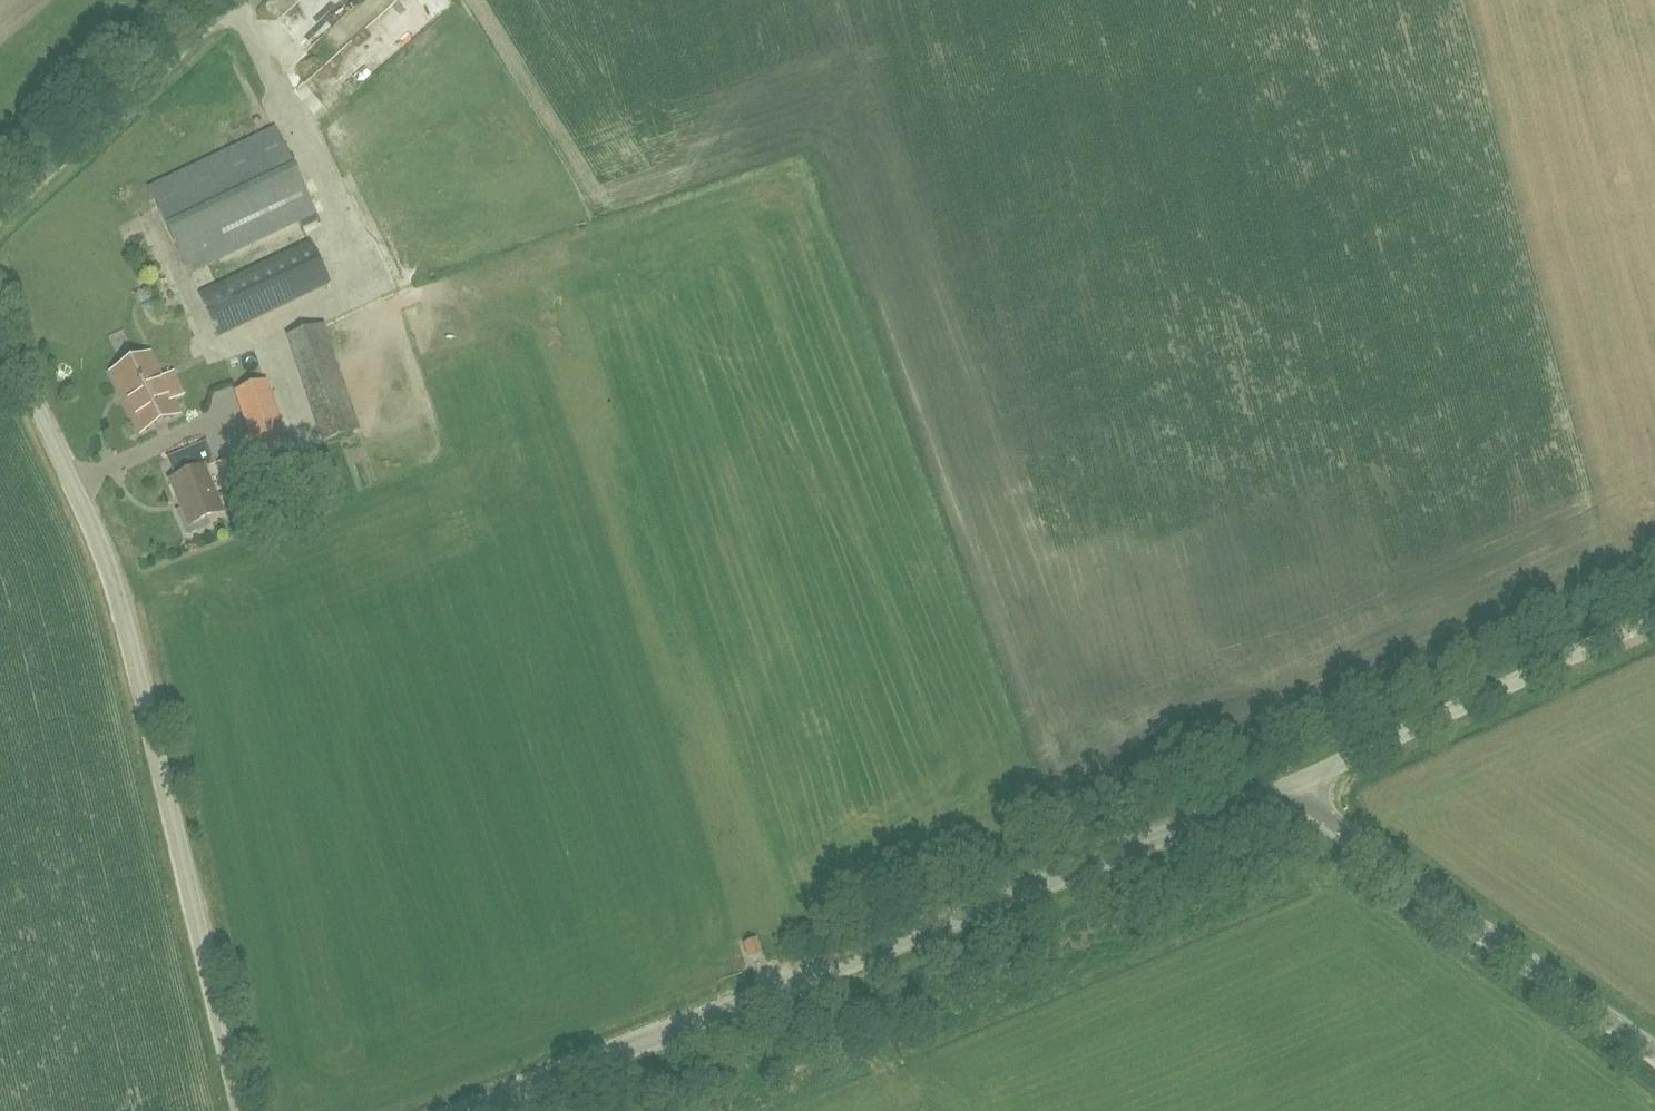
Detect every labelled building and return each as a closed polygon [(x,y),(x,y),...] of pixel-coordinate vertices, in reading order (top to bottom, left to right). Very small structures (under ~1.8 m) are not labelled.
[(277,127),(146,181),(184,271),(315,217),(277,127)] [(219,336),(331,284),(312,243),(200,296),(219,336)] [(290,337),(325,443),(360,431),(324,326),(290,337)] [(155,427),(165,422),(179,416),(171,400),(171,399),(163,383),(166,381),(165,379),(162,380),(150,356),(112,374),(141,434),(155,427)] [(260,464),(275,459),(290,455),(266,383),(236,393),(256,452),(260,464)] [(181,478),(177,480),(173,482),(185,511),(178,513),(188,536),(209,527),(206,521),(222,514),(204,470),(217,464),(208,443),(169,459),(170,461),(173,460),(181,478)]
